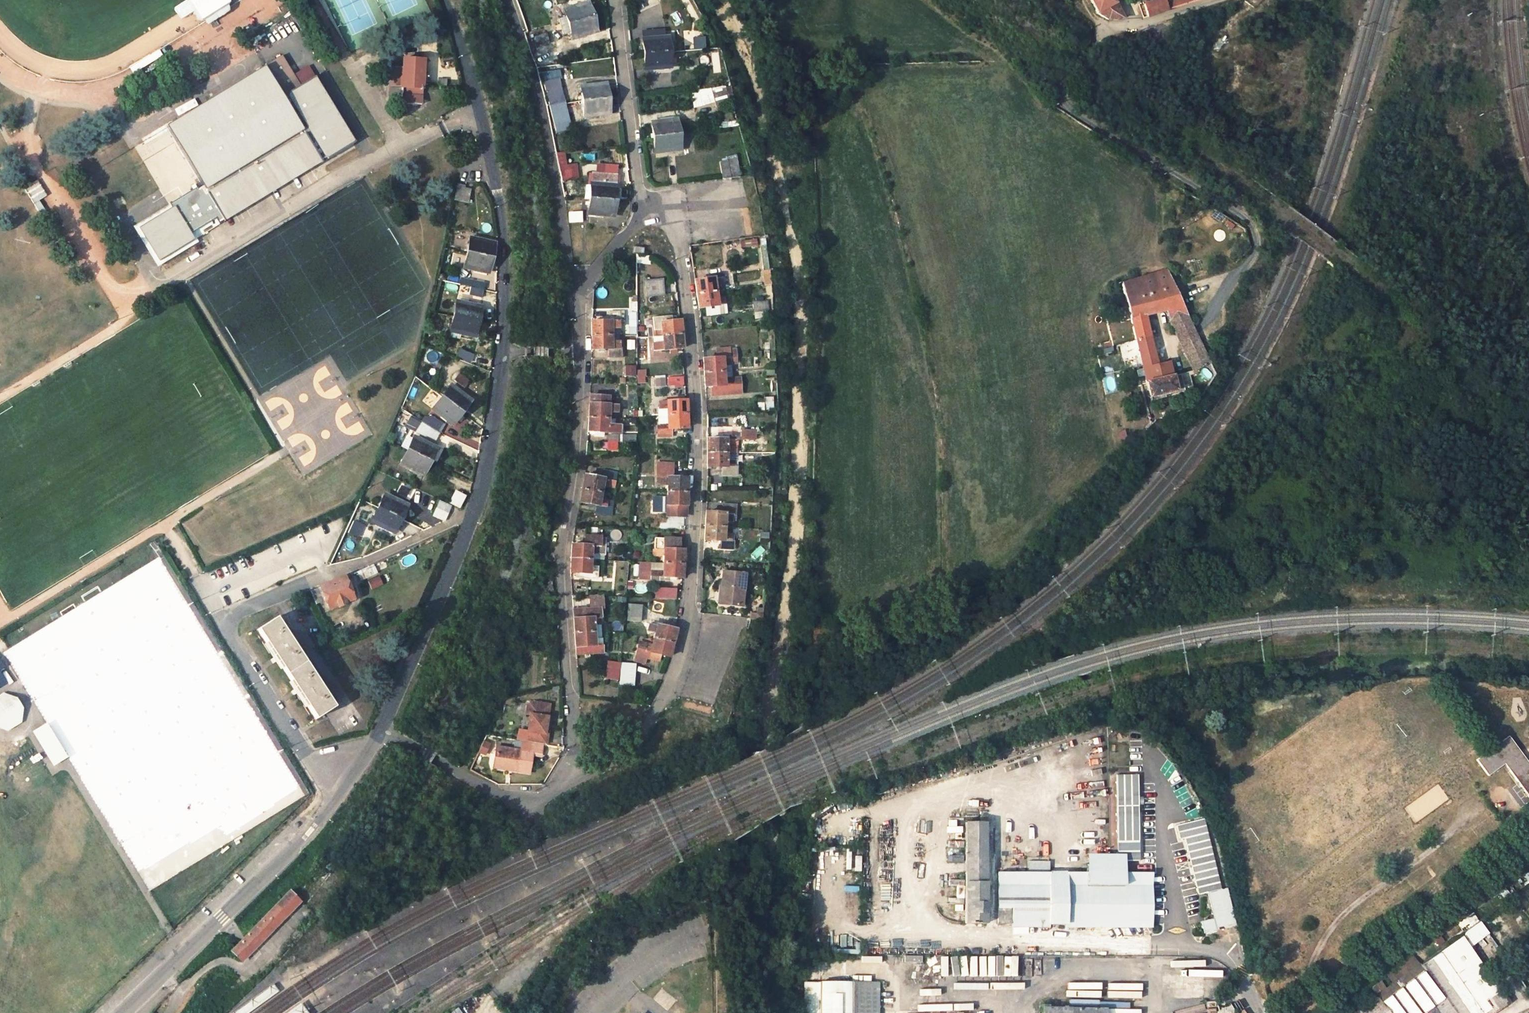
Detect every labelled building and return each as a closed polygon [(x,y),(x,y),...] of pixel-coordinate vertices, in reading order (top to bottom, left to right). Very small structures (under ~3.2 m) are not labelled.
[(1113,0),(1091,0),(1098,12),(1109,19),(1123,18),(1113,0)] [(1145,7),(1148,16),(1200,0),(1168,0),(1145,7)] [(563,10),(564,15),(567,24),(592,17),(588,3),(563,10)] [(559,26),(567,24),(564,15),(557,17),(559,26)] [(592,17),(567,24),(569,31),(571,38),(596,30),(592,17)] [(567,24),(559,26),(561,33),(569,31),(567,24)] [(1218,33),(1211,48),(1219,52),(1226,37),(1218,33)] [(529,38),(531,45),(541,43),(539,35),(529,38)] [(690,36),(691,49),(704,48),(703,35),(690,36)] [(643,54),(668,52),(667,38),(642,40),(643,54)] [(669,66),(668,52),(643,54),(644,68),(669,66)] [(138,229),(158,261),(352,142),(312,78),(298,87),(280,58),(262,70),(263,71),(166,130),(200,185),(167,205),(170,210),(138,229)] [(402,69),(401,88),(400,103),(420,104),(423,60),(403,59),(402,69)] [(391,87),(401,88),(402,69),(393,68),(391,87)] [(543,83),(549,106),(563,104),(557,81),(543,83)] [(581,102),(608,98),(606,85),(579,88),(581,102)] [(711,91),(716,107),(729,103),(724,87),(711,91)] [(609,112),(608,98),(581,102),(583,116),(609,112)] [(570,129),(563,104),(549,106),(555,131),(570,129)] [(651,124),(653,137),(679,133),(677,120),(651,124)] [(679,133),(653,137),(655,152),(681,148),(679,133)] [(555,154),(559,172),(565,171),(564,166),(563,153),(555,154)] [(750,175),(747,165),(738,167),(735,154),(725,156),(726,160),(718,162),(721,179),(729,178),(738,178),(750,175)] [(575,165),(564,166),(565,171),(559,172),(560,179),(577,177),(575,165)] [(613,209),(616,196),(608,194),(609,189),(618,191),(620,182),(596,176),(593,190),(589,203),(613,209)] [(41,207),(37,200),(45,195),(36,180),(23,188),(37,210),(41,207)] [(455,202),(469,203),(470,189),(464,188),(464,186),(456,185),(455,202)] [(584,202),(589,203),(593,190),(588,188),(584,202)] [(610,222),(613,209),(589,203),(586,216),(610,222)] [(567,214),(568,222),(581,220),(580,212),(567,214)] [(490,260),(491,257),(492,254),(494,255),(495,249),(493,249),(494,244),(487,242),(487,240),(481,239),(480,241),(469,239),(466,252),(463,266),(474,269),(473,272),(481,273),(481,270),(488,272),(489,267),(492,267),(493,261),(490,260)] [(632,253),(642,254),(643,247),(633,245),(632,253)] [(646,264),(648,256),(635,254),(633,262),(646,264)] [(1144,316),(1166,309),(1158,291),(1174,285),(1167,269),(1122,283),(1145,368),(1137,371),(1139,376),(1147,375),(1153,397),(1176,391),(1171,376),(1161,378),(1157,365),(1144,316)] [(647,297),(663,294),(660,275),(643,279),(647,297)] [(695,294),(715,291),(714,285),(722,284),(721,277),(693,281),(694,286),(695,294)] [(469,287),(484,290),(485,284),(461,279),(460,284),(469,287)] [(1210,363),(1174,285),(1158,291),(1166,309),(1194,370),(1210,363)] [(481,298),(484,290),(469,287),(468,295),(481,298)] [(716,298),(715,291),(695,294),(696,301),(697,308),(725,304),(724,297),(716,298)] [(753,300),(754,310),(768,308),(766,299),(753,300)] [(474,335),(478,321),(481,308),(455,302),(453,315),(449,329),(460,332),(460,334),(468,336),(468,334),(474,335)] [(590,335),(610,334),(610,328),(618,327),(618,320),(622,320),(621,311),(608,311),(608,321),(590,321),(590,329),(590,335)] [(654,317),(654,329),(654,336),(662,336),(680,334),(680,327),(679,322),(670,322),(670,316),(654,317)] [(610,341),(610,334),(590,335),(590,342),(590,349),(608,348),(608,357),(621,357),(621,348),(619,348),(618,341),(610,341)] [(681,341),(680,334),(662,336),(662,343),(655,343),(656,350),(681,348),(681,341)] [(702,359),(703,365),(703,372),(722,371),(722,364),(730,364),(730,363),(729,350),(729,348),(716,349),(717,358),(702,359)] [(458,349),(455,356),(469,361),(472,354),(458,349)] [(1168,363),(1157,365),(1161,378),(1171,376),(1168,363)] [(624,376),(635,375),(634,364),(623,365),(624,376)] [(636,369),(637,383),(645,383),(644,369),(636,369)] [(723,378),(722,371),(703,372),(704,380),(704,386),(708,386),(717,386),(718,395),(739,394),(738,378),(723,378)] [(1187,372),(1171,376),(1176,391),(1191,386),(1187,372)] [(458,374),(454,380),(463,387),(468,381),(458,374)] [(653,387),(665,386),(664,375),(653,376),(653,387)] [(453,425),(461,413),(470,402),(449,386),(441,397),(432,408),(453,425)] [(709,396),(718,395),(717,386),(708,386),(709,396)] [(588,410),(588,417),(608,418),(608,412),(615,412),(615,405),(608,404),(609,396),(589,395),(588,410)] [(616,396),(609,396),(608,404),(615,405),(616,396)] [(772,409),(771,396),(762,396),(763,409),(772,409)] [(667,408),(667,414),(685,414),(685,407),(685,401),(659,402),(659,408),(667,408)] [(685,428),(685,420),(685,414),(667,414),(668,421),(660,422),(660,425),(657,425),(657,436),(671,436),(671,431),(674,431),(674,428),(685,428)] [(434,440),(438,433),(444,424),(430,416),(423,417),(420,421),(419,423),(414,431),(434,440)] [(608,418),(588,417),(587,425),(587,431),(619,433),(620,426),(607,425),(608,418)] [(404,426),(414,431),(419,423),(408,418),(404,426)] [(742,430),(742,439),(756,439),(756,430),(742,430)] [(424,475),(430,462),(436,449),(413,437),(406,450),(400,463),(424,475)] [(706,446),(706,453),(726,453),(726,446),(734,446),(734,439),(706,439),(706,446)] [(726,453),(706,453),(706,460),(706,466),(722,467),(722,475),(736,475),(736,466),(734,466),(734,460),(726,459),(726,453)] [(667,480),(666,491),(686,491),(686,483),(686,477),(672,477),(673,463),(656,462),(655,479),(667,480)] [(583,482),(582,489),(600,493),(601,486),(613,487),(616,473),(603,471),(601,478),(584,475),(583,482)] [(599,499),(600,493),(582,489),(581,495),(579,502),(588,504),(587,510),(605,513),(607,501),(599,499)] [(449,504),(458,507),(464,495),(454,491),(449,504)] [(686,491),(666,491),(666,498),(654,498),(654,509),(666,509),(666,505),(685,506),(685,499),(686,491)] [(395,532),(401,519),(407,507),(400,504),(402,501),(394,498),(393,500),(383,496),(377,508),(371,521),(395,532)] [(444,521),(450,507),(438,502),(432,515),(444,521)] [(705,512),(705,520),(704,526),(723,527),(723,521),(732,521),(732,514),(735,514),(735,505),(722,504),(721,513),(705,512)] [(684,517),(685,506),(666,505),(666,509),(665,516),(684,517)] [(351,519),(345,533),(357,538),(363,524),(351,519)] [(722,534),(723,527),(704,526),(704,533),(704,539),(719,540),(718,548),(732,550),(733,541),(730,540),(731,534),(722,534)] [(571,545),(571,552),(570,559),(590,560),(590,553),(605,554),(606,539),(586,538),(586,546),(571,545)] [(663,557),(663,563),(682,564),(682,556),(683,551),(677,550),(678,540),(654,539),(653,556),(663,557)] [(590,560),(570,559),(570,567),(570,573),(579,573),(579,578),(597,579),(597,567),(590,567),(590,560)] [(650,563),(640,563),(639,579),(649,580),(650,563)] [(680,577),(681,570),(682,564),(663,563),(663,570),(650,570),(649,581),(667,582),(668,581),(673,581),(674,577),(680,577)] [(360,580),(377,573),(373,564),(356,571),(360,580)] [(722,569),(721,586),(723,587),(722,604),(742,606),(745,571),(722,569)] [(369,588),(380,586),(379,576),(367,579),(369,588)] [(343,577),(311,591),(317,604),(326,600),(330,609),(352,599),(343,577)] [(662,588),(661,599),(675,600),(676,589),(662,588)] [(593,619),(602,618),(603,618),(603,610),(608,609),(607,596),(594,596),(595,610),(572,611),(573,626),(574,633),(594,632),(594,625),(593,619)] [(625,621),(638,622),(640,606),(627,605),(625,621)] [(757,608),(756,613),(751,613),(750,619),(763,620),(763,614),(764,609),(757,608)] [(258,631),(315,719),(334,707),(276,619),(258,631)] [(647,629),(655,632),(657,625),(649,623),(647,629)] [(675,630),(657,625),(655,632),(653,639),(672,643),(673,638),(675,630)] [(595,646),(595,639),(594,632),(574,633),(574,641),(575,656),(603,654),(603,646),(595,646)] [(668,656),(670,650),(672,643),(653,639),(652,645),(638,641),(633,661),(644,664),(646,657),(659,660),(661,654),(668,656)] [(618,679),(619,663),(607,661),(605,677),(618,679)] [(620,684),(633,685),(633,663),(621,663),(620,684)] [(0,698),(0,730),(4,728),(11,729),(15,726),(17,720),(22,718),(19,713),(21,708),(18,703),(12,701),(9,696),(4,699),(0,698)] [(546,733),(548,716),(545,716),(546,704),(533,701),(528,703),(524,730),(528,731),(527,741),(543,743),(546,744),(548,734),(546,733)] [(1477,758),(1488,774),(1504,763),(1528,797),(1528,762),(1509,735),(1477,758)] [(496,746),(493,764),(512,767),(512,770),(529,773),(532,753),(541,754),(543,743),(527,741),(522,740),(520,750),(496,746)] [(483,741),(478,752),(485,755),(489,744),(483,741)] [(1115,774),(1117,860),(1138,859),(1137,773),(1115,774)] [(956,922),(985,922),(985,822),(985,816),(979,816),(979,822),(962,823),(963,893),(955,893),(956,922)] [(1202,819),(1176,825),(1179,839),(1185,838),(1198,894),(1207,892),(1212,917),(1200,920),(1203,931),(1235,925),(1226,887),(1219,889),(1202,819)] [(955,823),(955,893),(963,893),(962,823),(955,823)] [(1026,871),(996,871),(996,898),(998,898),(998,906),(996,906),(997,923),(1150,923),(1150,872),(1124,871),(1124,864),(1086,864),(1085,871),(1047,871),(1047,860),(1026,860),(1026,871)] [(330,871),(322,865),(315,873),(324,880),(330,871)] [(289,891),(229,952),(241,964),(301,903),(289,891)] [(1462,930),(1477,918),(1472,912),(1457,924),(1462,930)] [(1437,949),(1482,1012),(1484,1012),(1509,997),(1463,930),(1437,949)] [(1437,949),(1351,1012),(1482,1012),(1437,949)] [(994,976),(1015,976),(1015,956),(994,956),(994,976)] [(876,981),(803,982),(803,1012),(876,1012),(876,981)] [(232,1012),(248,1012),(279,991),(273,983),(232,1012)] [(286,1012),(308,1012),(300,1003),(286,1012)] [(1109,1008),(1048,1007),(1048,1004),(1042,1004),(1042,1012),(1109,1012),(1109,1008)] [(1219,1012),(1231,1012),(1235,1011),(1230,1004),(1218,1011),(1219,1012)]
